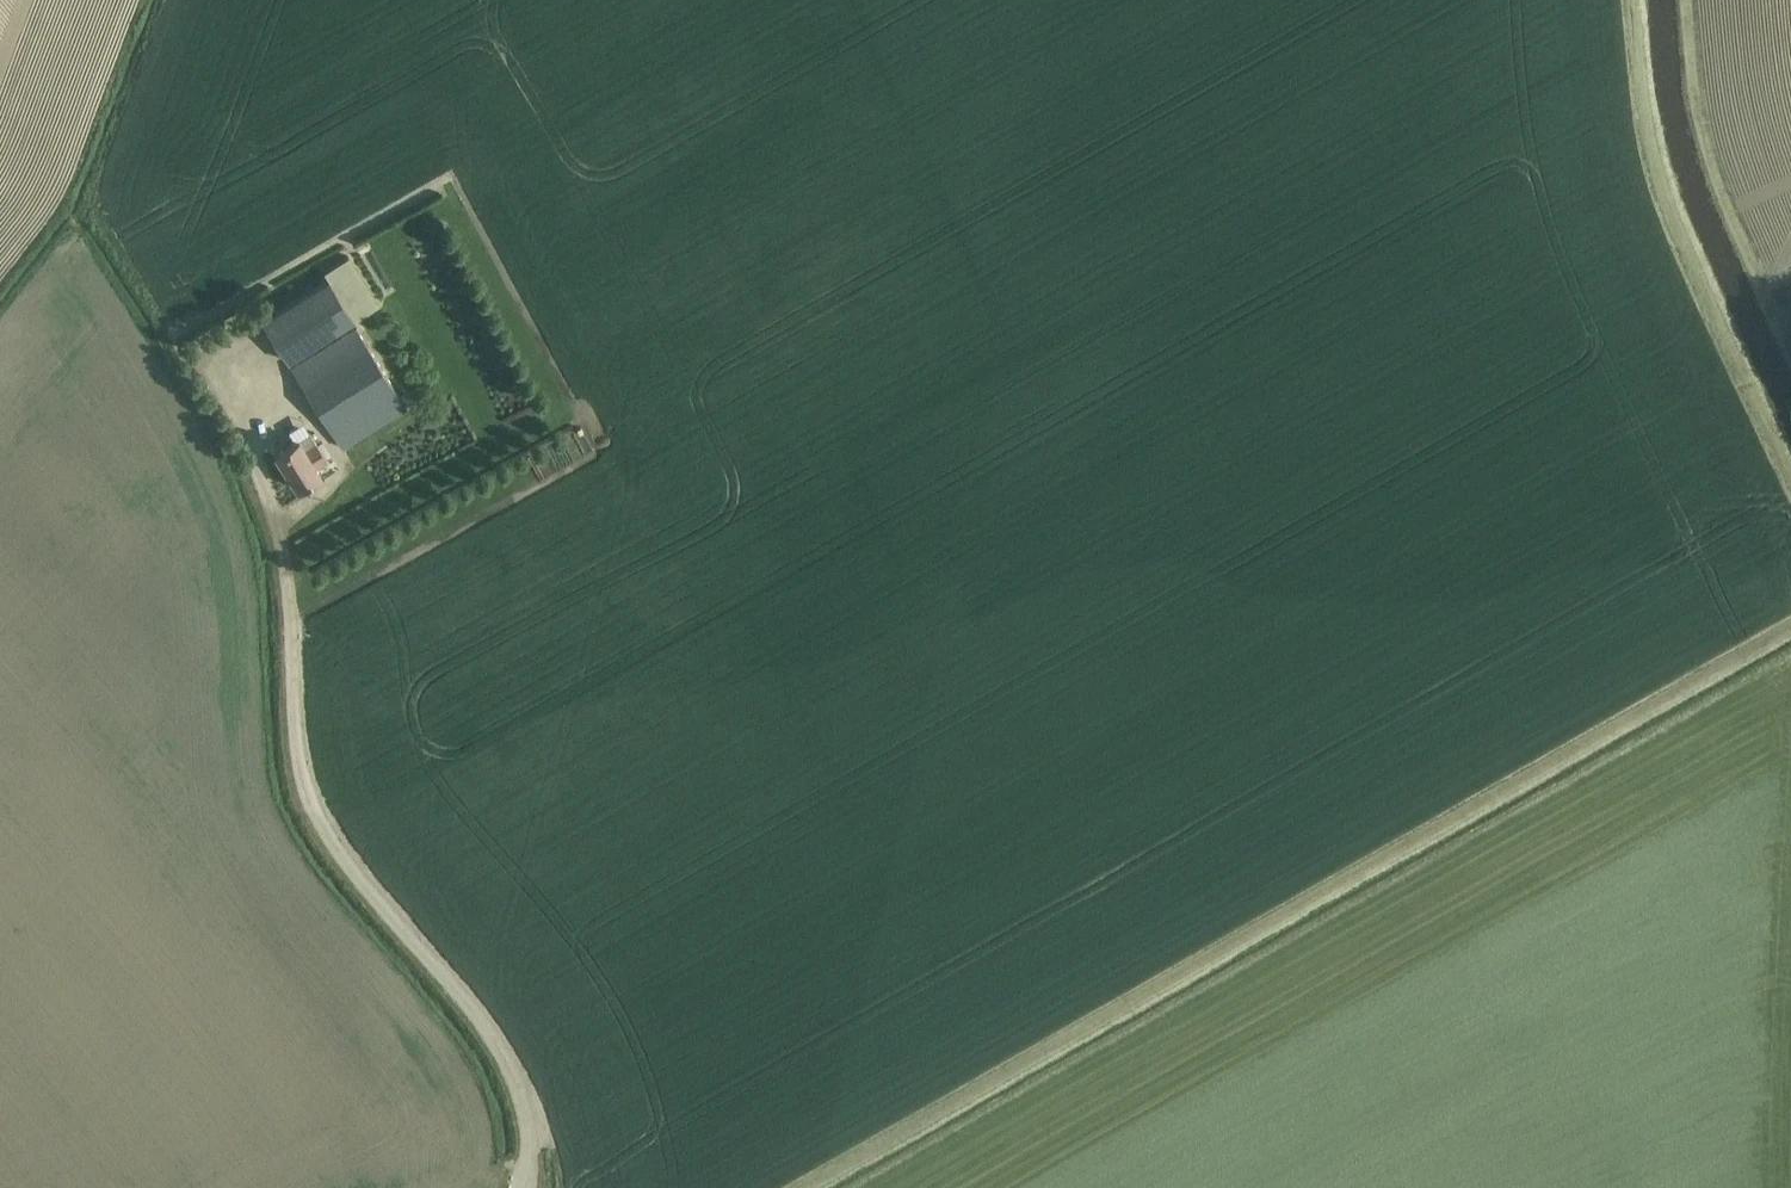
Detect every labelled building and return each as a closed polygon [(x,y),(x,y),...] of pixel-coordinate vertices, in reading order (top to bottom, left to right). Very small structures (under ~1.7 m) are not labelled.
[(359,323),(356,319),(380,304),(350,256),(326,271),(333,283),(264,321),(289,361),(359,323)] [(360,331),(293,367),(344,448),(410,411),(360,331)] [(299,488),(319,475),(322,474),(316,464),(327,457),(311,431),(300,438),(277,452),(299,488)]
